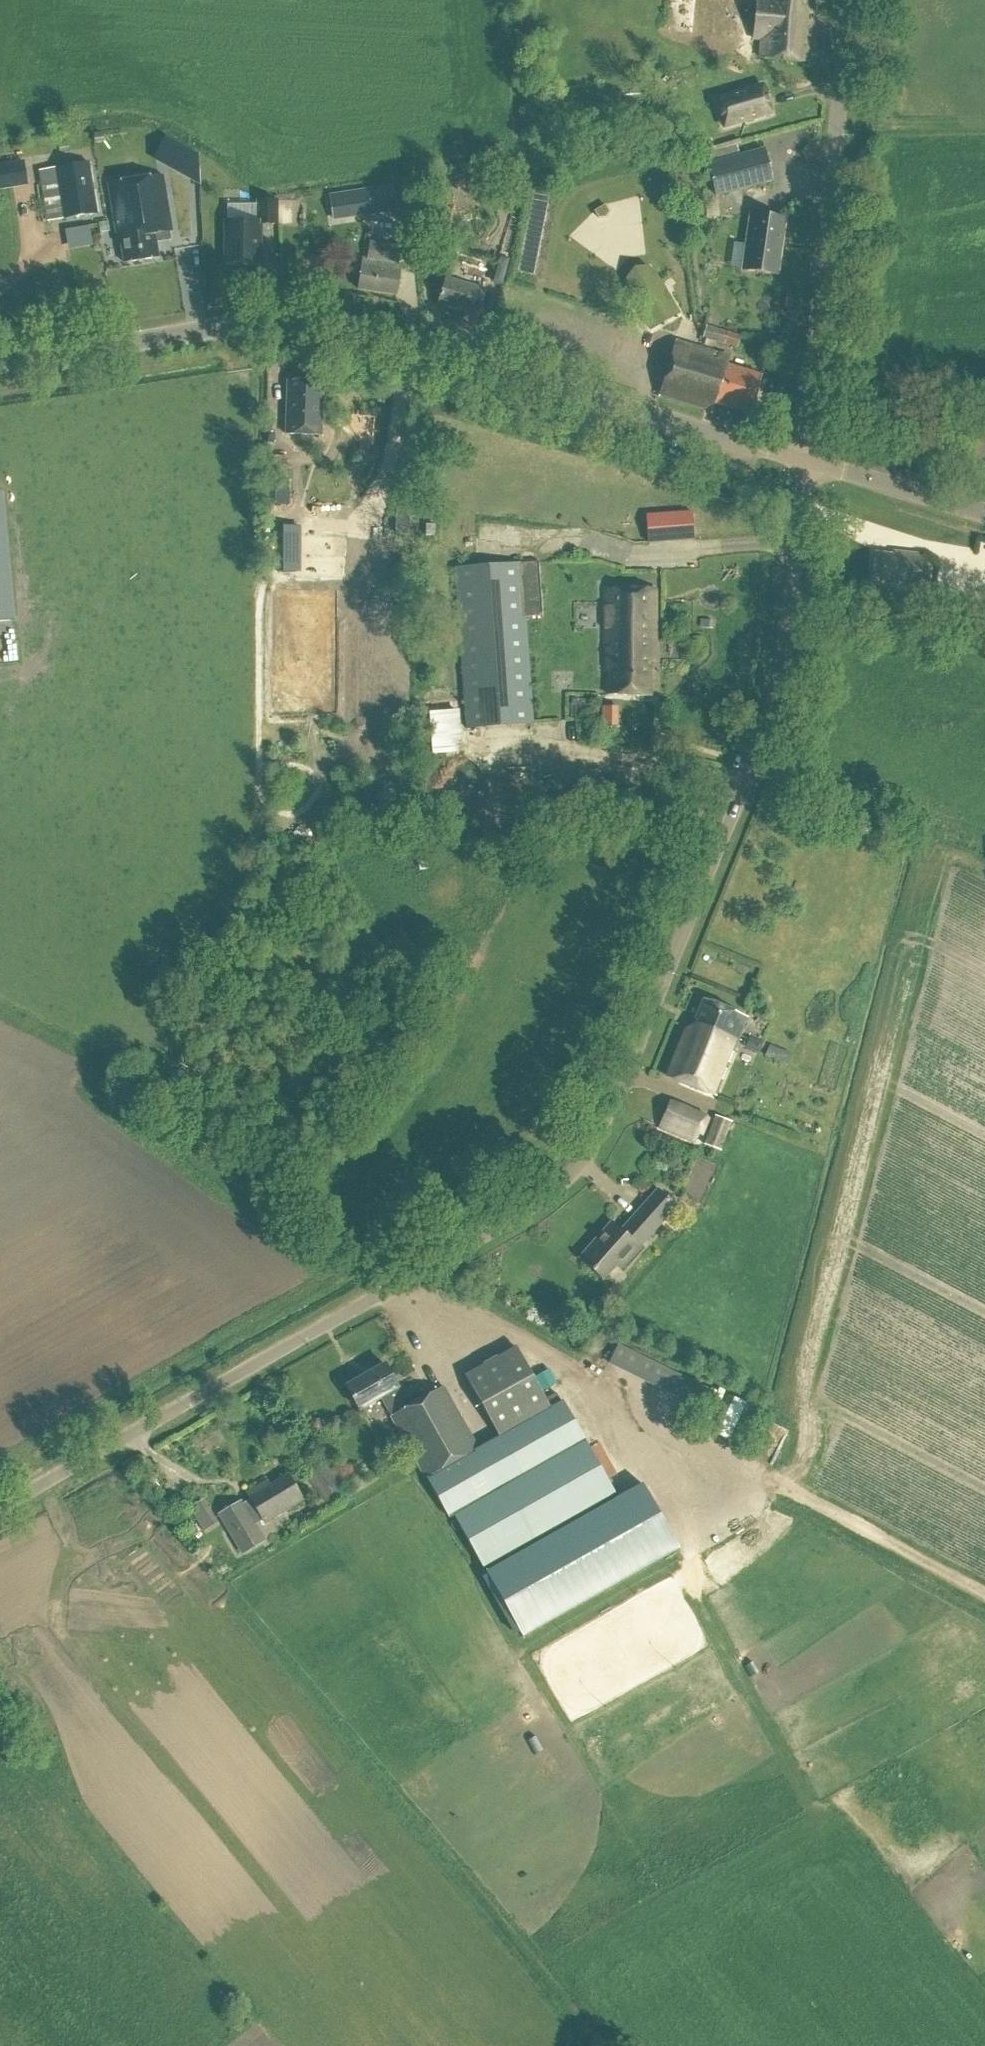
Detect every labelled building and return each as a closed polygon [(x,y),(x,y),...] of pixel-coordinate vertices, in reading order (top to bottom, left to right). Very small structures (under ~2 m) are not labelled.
[(669,17),(686,17),(686,0),(670,0),(669,17)] [(742,41),(760,43),(759,60),(804,65),(808,32),(800,31),(802,16),(808,16),(810,0),(764,0),(763,2),(752,1),(748,0),(747,0),(744,24),(742,41)] [(687,35),(686,20),(666,21),(667,35),(687,35)] [(764,84),(714,98),(723,130),(773,115),(764,84)] [(763,153),(709,168),(717,198),(771,183),(763,153)] [(89,163),(55,168),(63,219),(97,214),(89,163)] [(0,170),(0,190),(15,188),(12,168),(0,170)] [(162,177),(109,186),(119,243),(121,242),(125,266),(157,260),(153,237),(172,234),(162,177)] [(375,188),(346,192),(350,218),(379,214),(375,188)] [(436,194),(438,208),(452,207),(450,193),(436,194)] [(227,237),(224,240),(224,246),(227,249),(227,264),(258,264),(258,225),(277,225),(277,201),(257,201),(257,222),(227,222),(227,237)] [(718,206),(705,206),(706,224),(719,224),(718,206)] [(752,215),(744,270),(776,275),(784,220),(752,215)] [(401,250),(372,244),(368,263),(363,262),(356,292),(394,301),(400,276),(396,275),(401,250)] [(661,281),(631,298),(650,331),(680,314),(661,281)] [(485,294),(445,282),(436,309),(464,318),(464,320),(476,322),(485,294)] [(702,338),(736,348),(740,336),(706,326),(702,338)] [(676,340),(675,344),(658,400),(667,403),(703,414),(715,408),(748,418),(760,380),(726,370),(727,364),(730,356),(676,340)] [(323,383),(289,382),(287,435),(321,436),(323,383)] [(265,489),(286,489),(287,454),(265,454),(265,489)] [(0,491),(0,623),(14,621),(2,491),(0,491)] [(408,510),(397,510),(398,533),(409,533),(408,510)] [(692,517),(645,520),(646,545),(693,542),(692,517)] [(435,533),(435,522),(426,522),(426,533),(435,533)] [(539,563),(455,569),(466,731),(534,726),(527,618),(542,617),(539,563)] [(653,594),(604,594),(606,671),(608,673),(609,697),(648,700),(649,666),(654,666),(653,594)] [(658,1077),(710,1099),(743,1017),(700,1000),(690,1024),(676,1033),(658,1077)] [(749,1038),(745,1048),(758,1054),(762,1043),(749,1038)] [(769,1045),(765,1055),(771,1058),(776,1048),(769,1045)] [(670,1101),(659,1127),(694,1142),(705,1116),(670,1101)] [(715,1116),(704,1145),(736,1158),(744,1137),(728,1131),(731,1122),(715,1116)] [(617,1270),(657,1226),(676,1205),(658,1188),(617,1233),(607,1223),(573,1260),(596,1280),(611,1264),(617,1270)] [(694,1382),(618,1344),(608,1364),(684,1402),(694,1382)] [(381,1365),(343,1387),(356,1410),(376,1398),(422,1479),(445,1521),(454,1515),(524,1638),(680,1549),(642,1482),(616,1497),(561,1400),(560,1400),(555,1392),(545,1398),(515,1346),(461,1377),(468,1388),(495,1437),(496,1438),(474,1450),(439,1387),(405,1406),(381,1365)] [(727,1442),(736,1443),(739,1420),(720,1418),(719,1429),(729,1430),(727,1442)] [(241,1500),(217,1514),(241,1555),(266,1541),(256,1524),(262,1520),(264,1523),(303,1500),(288,1475),(262,1490),(259,1486),(246,1493),(251,1501),(244,1505),(241,1500)] [(329,1486),(341,1506),(353,1498),(341,1478),(329,1486)] [(188,1518),(196,1544),(212,1539),(204,1513),(188,1518)]
